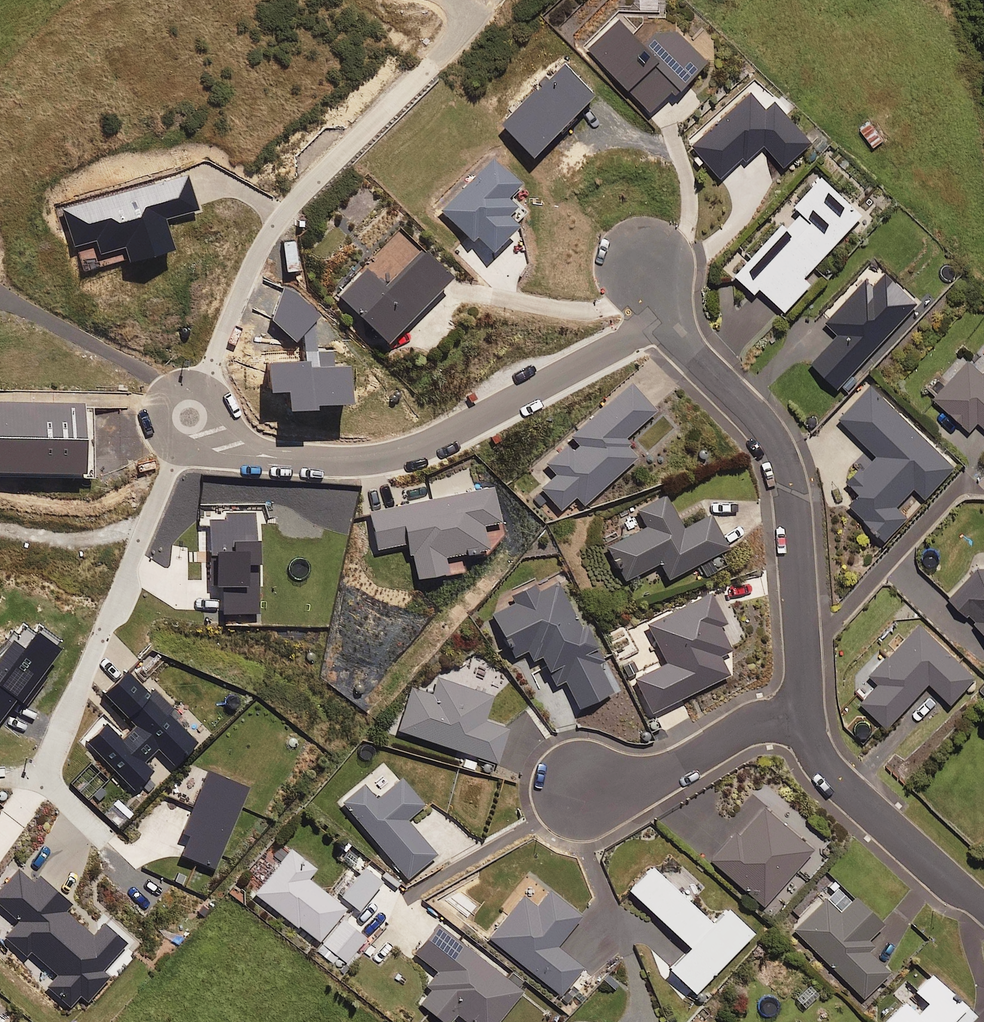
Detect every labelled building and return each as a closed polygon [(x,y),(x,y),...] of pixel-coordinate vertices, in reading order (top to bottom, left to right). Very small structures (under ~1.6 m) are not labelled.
[(673,24),(655,26),(644,38),(619,14),(588,48),(650,105),(672,82),(676,86),(705,54),(673,24)] [(765,104),(751,89),(692,143),(719,173),(742,152),(746,156),(763,139),(782,160),(810,135),(774,96),(765,104)] [(803,273),(813,262),(828,275),(849,251),(834,238),(860,208),(820,172),(735,269),(753,285),(758,280),(785,304),(809,277),(803,273)] [(448,271),(403,226),(339,291),(384,336),(448,271)] [(864,361),(917,305),(913,301),(915,298),(885,270),(872,284),(863,276),(825,317),(837,329),(810,358),(836,383),(860,357),(864,361)] [(980,371),(965,357),(931,396),(966,428),(974,419),(983,427),(983,367),(980,371)] [(571,435),(578,442),(571,449),(565,442),(545,460),(556,472),(540,487),(559,506),(574,492),(583,501),(636,451),(622,437),(654,407),(629,381),(571,435)] [(953,463),(872,382),(839,415),(875,451),(849,478),(859,488),(849,498),(885,533),(906,512),(894,501),(914,481),(925,492),(953,463)] [(659,560),(666,575),(696,560),(703,573),(726,562),(719,548),(726,544),(709,511),(682,525),(666,494),(637,508),(646,525),(607,545),(624,577),(659,560)] [(975,565),(945,595),(983,634),(983,565),(975,565)] [(584,622),(578,625),(560,587),(569,582),(565,573),(537,586),(535,582),(510,595),(514,602),(492,613),(512,654),(526,647),(531,657),(540,652),(554,682),(564,678),(577,704),(610,688),(589,646),(594,643),(584,622)] [(648,623),(666,660),(634,676),(651,709),(728,671),(718,651),(729,645),(719,624),(725,621),(710,592),(648,623)] [(975,672),(919,619),(870,671),(878,679),(860,698),(886,722),(929,677),(950,698),(975,672)] [(631,654),(617,660),(624,677),(638,671),(631,654)] [(107,661),(100,677),(121,685),(127,669),(107,661)] [(491,694),(437,677),(432,693),(411,686),(398,728),(496,759),(507,726),(483,718),(491,694)] [(405,876),(435,851),(405,816),(423,800),(401,774),(375,796),(362,781),(341,799),(405,876)] [(811,846),(757,801),(709,859),(763,904),(811,846)] [(298,923),(319,939),(341,910),(347,915),(352,909),(307,875),(315,865),(289,846),(254,893),(296,925),(298,923)] [(701,887),(670,858),(659,870),(651,863),(628,887),(688,943),(668,965),(695,989),(752,928),(726,903),(711,919),(690,899),(701,887)] [(356,905),(368,890),(356,881),(345,896),(356,905)] [(568,1002),(590,974),(582,969),(584,966),(555,943),(579,913),(547,886),(534,902),(522,893),(487,937),(568,1002)] [(888,969),(867,949),(874,941),(867,935),(882,920),(854,894),(839,910),(824,896),(793,929),(863,996),(888,969)] [(366,935),(342,916),(322,941),(345,960),(366,935)] [(436,921),(413,950),(437,968),(426,982),(432,986),(420,1001),(447,1021),(456,1011),(470,1021),(495,1021),(522,987),(436,921)] [(975,1011),(931,971),(915,988),(926,998),(916,1010),(905,999),(884,1021),(965,1021),(975,1011)] [(818,992),(810,982),(795,996),(804,1005),(818,992)]
